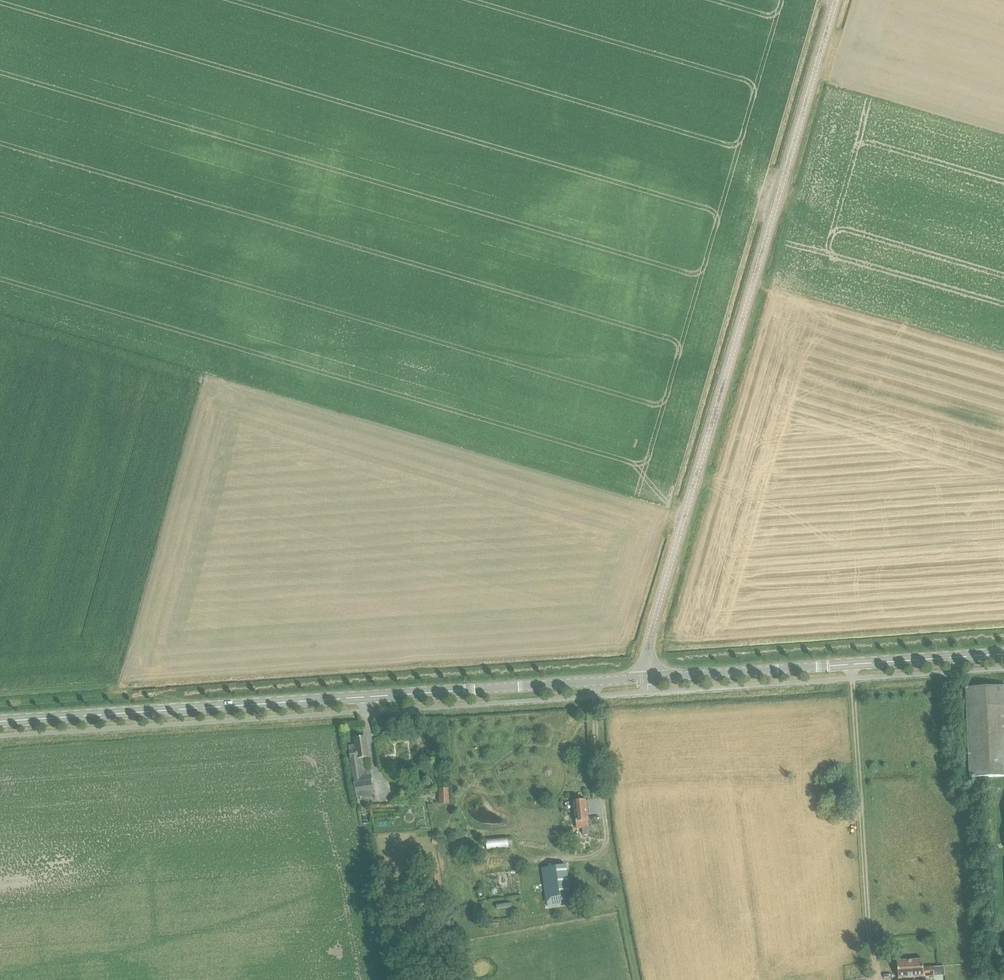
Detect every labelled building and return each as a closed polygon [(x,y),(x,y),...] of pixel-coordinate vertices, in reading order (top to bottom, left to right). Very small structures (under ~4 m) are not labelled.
[(966,688),(967,707),(970,777),(1003,776),(1003,686),(966,688)] [(355,789),(357,798),(375,795),(373,785),(372,776),(371,771),(366,772),(364,758),(369,757),(365,737),(355,738),(357,750),(349,751),(355,789)] [(449,788),(439,789),(440,803),(449,802),(449,788)] [(576,822),(588,821),(586,801),(574,802),(576,822)] [(508,838),(486,840),(487,850),(509,848),(508,838)] [(547,906),(571,903),(566,865),(542,869),(547,906)] [(490,899),(521,895),(518,873),(487,877),(490,899)] [(897,961),(898,979),(934,976),(934,967),(923,968),(923,959),(897,961)]
